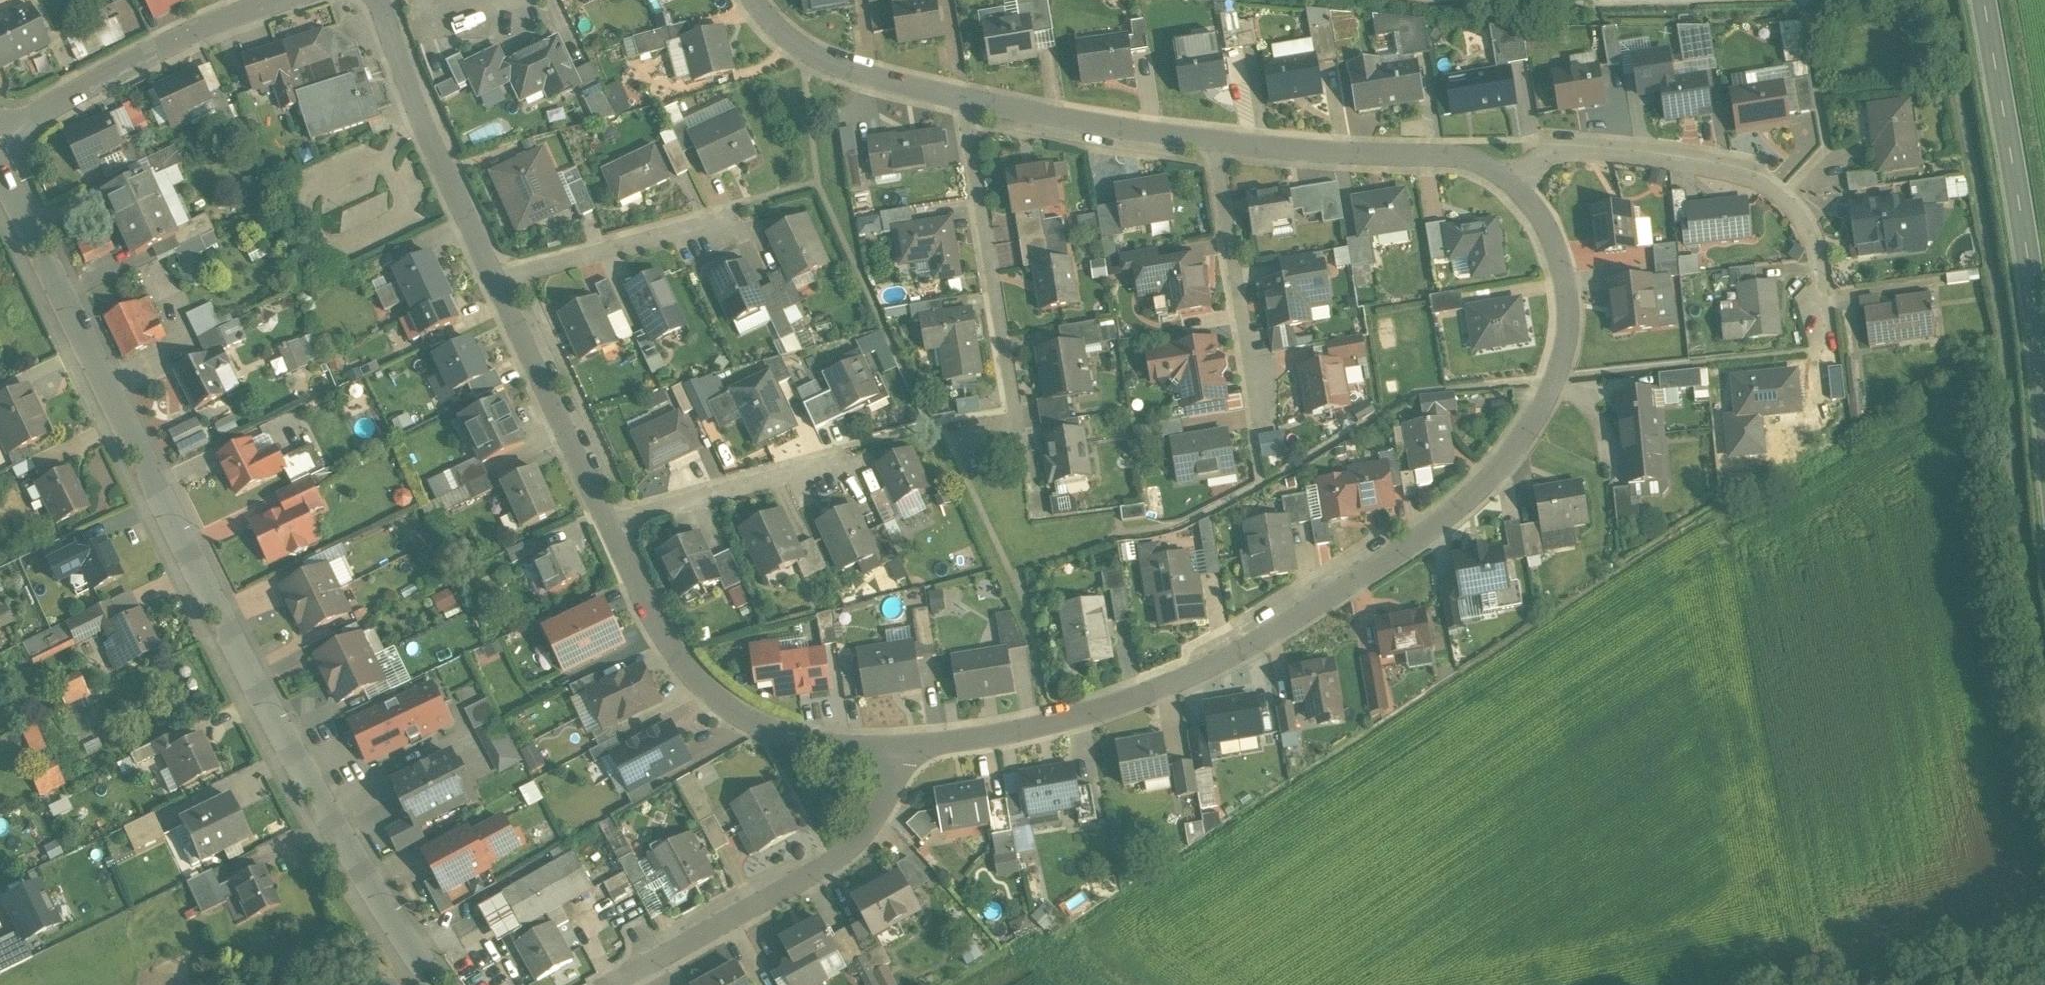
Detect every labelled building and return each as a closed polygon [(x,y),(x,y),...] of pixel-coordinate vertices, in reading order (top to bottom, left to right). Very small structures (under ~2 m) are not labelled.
[(199,0),(151,0),(160,20),(199,2),(199,0)] [(808,16),(863,7),(862,0),(806,0),(808,16)] [(941,1),(943,12),(961,9),(960,0),(941,0),(941,1)] [(1026,25),(986,32),(993,70),(1049,60),(1045,38),(1059,35),(1053,0),(1022,0),(1026,25)] [(941,1),(897,7),(903,50),(947,44),(943,12),(941,1)] [(32,8),(0,24),(0,77),(53,50),(32,8)] [(1237,18),(1221,22),(1227,55),(1244,52),(1237,18)] [(1383,39),(1406,35),(1411,62),(1435,58),(1431,27),(1380,20),(1383,39)] [(1138,54),(1152,53),(1149,23),(1135,25),(1138,54)] [(1245,52),(1262,49),(1257,24),(1240,27),(1245,52)] [(1820,114),(1803,24),(1786,26),(1803,118),(1820,114)] [(643,55),(685,43),(700,39),(696,25),(639,41),(643,55)] [(1334,28),(1318,31),(1324,62),(1326,71),(1342,68),(1334,28)] [(1715,30),(1678,29),(1684,65),(1719,61),(1715,30)] [(1619,30),(1607,32),(1611,62),(1623,60),(1619,30)] [(334,31),(288,46),(299,80),(366,58),(362,46),(334,31)] [(700,39),(685,43),(697,82),(739,70),(728,31),(700,39)] [(1525,32),(1495,31),(1503,75),(1512,74),(1511,68),(1532,64),(1525,32)] [(518,84),(528,107),(552,96),(556,106),(592,89),(584,71),(568,36),(509,63),(518,84)] [(1135,40),(1080,46),(1085,88),(1140,83),(1135,40)] [(288,46),(248,60),(259,93),(279,86),(298,80),(299,80),(288,46)] [(485,99),(518,84),(503,51),(470,66),(485,99)] [(1676,54),(1635,60),(1642,104),(1665,101),(1683,98),(1682,89),(1676,54)] [(465,57),(450,64),(462,88),(477,81),(465,57)] [(305,106),(317,143),(387,120),(366,58),(299,80),(298,80),(306,106),(305,106)] [(1229,58),(1183,66),(1188,97),(1235,89),(1229,58)] [(1324,62),(1274,71),(1282,109),(1331,99),(1326,71),(1324,62)] [(1390,63),(1357,69),(1366,118),(1430,107),(1424,72),(1393,77),(1390,63)] [(606,91),(594,66),(584,71),(592,89),(596,96),(606,91)] [(1607,68),(1559,77),(1566,116),(1614,107),(1607,68)] [(206,69),(157,91),(174,130),(223,108),(206,69)] [(1503,75),(1453,84),(1459,120),(1518,110),(1512,74),(1503,75)] [(298,80),(279,86),(288,112),(305,106),(306,106),(298,80)] [(1682,89),(1683,98),(1665,101),(1669,124),(1720,116),(1715,84),(1682,89)] [(1788,91),(1736,100),(1742,138),(1795,129),(1788,91)] [(1918,102),(1873,108),(1881,174),(1926,168),(1918,102)] [(742,111),(692,132),(701,151),(716,181),(764,160),(742,111)] [(117,120),(69,139),(84,177),(132,158),(117,120)] [(682,141),(690,157),(701,151),(692,132),(686,121),(675,126),(682,141)] [(858,129),(844,132),(848,162),(863,159),(858,129)] [(949,130),(875,139),(880,179),(954,170),(949,130)] [(690,157),(682,141),(669,147),(683,176),(696,170),(690,157)] [(676,183),(659,149),(608,175),(625,209),(676,183)] [(160,178),(186,167),(179,151),(153,163),(160,178)] [(568,191),(551,151),(497,175),(523,233),(577,209),(568,191)] [(1062,167),(1010,176),(1017,217),(1069,208),(1062,167)] [(1878,174),(1850,178),(1852,194),(1880,191),(1878,174)] [(157,175),(110,196),(124,227),(171,205),(157,175)] [(588,181),(568,191),(577,209),(585,227),(605,217),(588,181)] [(1171,181),(1119,189),(1121,207),(1126,235),(1179,228),(1171,181)] [(1952,182),(1915,188),(1917,204),(1853,212),(1858,256),(1935,247),(1930,208),(1955,205),(1952,182)] [(1342,185),(1306,190),(1309,217),(1346,212),(1342,185)] [(1414,191),(1359,198),(1364,240),(1378,238),(1420,232),(1414,191)] [(1689,234),(1690,249),(1761,243),(1758,200),(1691,205),(1690,194),(1678,194),(1681,235),(1689,234)] [(1296,195),(1249,201),(1253,235),(1301,228),(1296,195)] [(171,205),(124,227),(139,259),(186,237),(171,205)] [(1636,206),(1597,209),(1600,255),(1639,252),(1636,206)] [(1121,207),(1101,210),(1106,239),(1126,235),(1121,207)] [(917,227),(914,211),(886,216),(889,232),(899,230),(917,227)] [(815,216),(773,235),(790,270),(796,285),(838,266),(815,216)] [(219,235),(211,219),(186,231),(193,247),(219,235)] [(917,227),(899,230),(904,268),(939,263),(941,280),(968,277),(960,222),(917,227)] [(1508,222),(1450,232),(1453,256),(1455,265),(1478,261),(1482,282),(1516,276),(1508,222)] [(1437,258),(1453,256),(1450,232),(1449,224),(1433,226),(1437,258)] [(1364,240),(1352,241),(1356,271),(1383,267),(1378,238),(1364,240)] [(1171,261),(1172,262),(1164,264),(1162,254),(1126,260),(1129,275),(1141,273),(1146,300),(1177,294),(1182,319),(1219,312),(1209,254),(1171,261)] [(413,302),(420,318),(459,301),(462,300),(443,255),(400,274),(405,285),(383,295),(391,312),(413,302)] [(1291,280),(1270,284),(1277,330),(1320,324),(1318,311),(1339,307),(1330,256),(1288,262),(1291,280)] [(1078,263),(1036,270),(1044,314),(1086,307),(1078,263)] [(749,269),(714,285),(733,326),(768,310),(749,269)] [(1763,286),(1761,269),(1719,273),(1721,291),(1744,288),(1763,286)] [(662,270),(625,287),(652,345),(688,327),(662,270)] [(804,304),(796,285),(790,270),(773,277),(787,311),(804,304)] [(1674,278),(1611,286),(1617,335),(1681,326),(1674,278)] [(1763,286),(1744,288),(1747,313),(1724,316),(1727,346),(1789,339),(1783,284),(1763,286)] [(1467,312),(1464,295),(1439,299),(1442,316),(1467,312)] [(170,341),(151,299),(111,317),(130,359),(170,341)] [(1902,303),(1902,307),(1868,312),(1873,347),(1906,342),(1906,343),(1942,339),(1937,299),(1902,303)] [(468,321),(459,301),(419,319),(428,340),(468,321)] [(603,302),(563,320),(583,363),(623,345),(603,302)] [(1530,302),(1474,310),(1481,355),(1537,346),(1530,302)] [(216,306),(193,316),(203,339),(226,328),(216,306)] [(979,312),(926,320),(931,356),(946,354),(950,384),(989,379),(979,312)] [(250,339),(242,323),(216,336),(223,351),(250,339)] [(1109,342),(1106,325),(1086,328),(1089,345),(1109,342)] [(634,335),(653,375),(666,369),(647,329),(634,335)] [(485,376),(467,336),(428,353),(446,393),(485,376)] [(1370,340),(1337,345),(1340,364),(1373,358),(1370,340)] [(1222,341),(1155,350),(1160,382),(1190,378),(1194,407),(1232,402),(1229,380),(1238,379),(1235,356),(1224,358),(1222,341)] [(1089,345),(1041,354),(1049,402),(1098,394),(1089,345)] [(230,351),(179,375),(197,411),(230,396),(218,372),(236,364),(230,351)] [(867,360),(829,377),(837,396),(810,408),(821,432),(848,420),(887,403),(867,360)] [(783,387),(796,382),(786,361),(769,369),(771,375),(735,391),(738,396),(715,406),(727,432),(749,422),(762,450),(803,431),(783,387)] [(1351,363),(1305,370),(1313,418),(1358,410),(1351,363)] [(1847,368),(1832,369),(1834,404),(1850,403),(1847,368)] [(1804,373),(1736,379),(1739,421),(1808,415),(1804,373)] [(1704,374),(1665,377),(1666,390),(1705,387),(1704,374)] [(0,401),(0,425),(15,457),(59,436),(35,384),(0,401)] [(676,393),(686,415),(688,420),(699,415),(687,388),(676,393)] [(1667,391),(1621,396),(1626,444),(1672,439),(1667,391)] [(467,421),(488,467),(536,445),(515,399),(467,421)] [(688,420),(686,415),(637,437),(654,474),(703,452),(688,420)] [(1188,442),(1185,422),(1152,428),(1154,440),(1177,436),(1178,443),(1188,442)] [(1453,422),(1410,428),(1417,472),(1460,466),(1453,422)] [(1091,429),(1050,436),(1059,489),(1101,481),(1091,429)] [(1188,442),(1178,443),(1185,486),(1242,477),(1235,434),(1188,442)] [(1672,439),(1626,444),(1631,488),(1677,483),(1672,439)] [(261,441),(223,458),(241,496),(295,472),(284,447),(267,455),(261,441)] [(883,470),(893,492),(873,500),(885,526),(906,517),(903,509),(934,495),(915,455),(883,470)] [(492,477),(484,461),(455,474),(463,491),(492,477)] [(92,506),(70,466),(35,485),(56,525),(92,506)] [(545,470),(505,489),(525,534),(566,515),(545,470)] [(1362,482),(1366,514),(1403,509),(1399,477),(1362,482)] [(317,478),(283,494),(290,510),(254,527),(274,569),(332,542),(319,515),(332,509),(317,478)] [(1332,522),(1367,517),(1366,514),(1362,482),(1361,479),(1327,483),(1332,522)] [(1585,482),(1540,491),(1548,532),(1593,524),(1585,482)] [(1643,490),(1618,492),(1621,528),(1646,526),(1643,490)] [(1287,500),(1290,518),(1249,525),(1260,583),(1306,574),(1297,526),(1314,523),(1309,496),(1287,500)] [(889,527),(875,533),(863,507),(823,525),(844,570),(884,552),(890,567),(904,560),(889,527)] [(831,570),(818,540),(807,545),(792,509),(746,530),(767,578),(803,562),(810,579),(831,570)] [(1225,576),(1220,546),(1215,520),(1203,525),(1206,549),(1211,578),(1225,576)] [(1318,523),(1320,546),(1334,544),(1332,522),(1318,523)] [(1533,559),(1551,556),(1546,525),(1528,528),(1533,559)] [(735,552),(717,559),(705,535),(667,553),(688,598),(726,580),(731,590),(748,583),(735,552)] [(110,540),(77,557),(94,592),(128,576),(110,540)] [(1199,552),(1173,557),(1170,543),(1144,548),(1153,598),(1160,596),(1166,629),(1211,621),(1199,552)] [(343,545),(324,553),(330,565),(348,556),(343,545)] [(584,546),(541,565),(557,599),(600,579),(584,546)] [(1486,614),(1503,612),(1531,608),(1527,584),(1513,586),(1509,547),(1459,552),(1460,558),(1445,584),(1453,629),(1487,624),(1486,614)] [(327,566),(283,588),(292,604),(290,605),(293,612),(338,590),(327,566)] [(1125,568),(1104,573),(1108,594),(1129,589),(1125,568)] [(338,590),(293,612),(296,618),(298,617),(306,634),(349,613),(338,590)] [(1108,600),(1064,607),(1074,667),(1119,659),(1108,600)] [(108,626),(122,620),(113,602),(67,624),(79,649),(111,633),(108,626)] [(604,604),(571,620),(591,661),(624,645),(619,633),(624,631),(616,614),(610,617),(604,604)] [(122,620),(108,626),(111,633),(121,652),(109,658),(117,673),(167,649),(147,608),(122,620)] [(916,614),(921,644),(923,659),(939,657),(931,611),(916,614)] [(1017,612),(998,616),(1005,646),(1029,642),(1017,612)] [(1434,612),(1381,623),(1389,659),(1442,648),(1434,612)] [(571,620),(546,632),(566,673),(591,661),(571,620)] [(360,635),(320,655),(317,656),(325,673),(324,673),(327,680),(372,659),(360,635)] [(788,642),(758,646),(763,686),(784,683),(786,701),(839,694),(833,648),(790,653),(788,642)] [(921,644),(864,652),(871,702),(927,694),(923,659),(921,644)] [(1013,650),(954,660),(961,703),(1021,692),(1013,650)] [(1386,658),(1366,661),(1376,715),(1396,711),(1386,658)] [(372,659),(327,680),(330,686),(332,686),(340,703),(383,681),(372,659)] [(1300,705),(1313,702),(1316,723),(1350,718),(1347,697),(1350,697),(1345,664),(1294,672),(1300,705)] [(648,666),(605,686),(601,677),(574,690),(579,700),(591,694),(600,715),(658,688),(648,666)] [(433,685),(404,699),(422,737),(451,723),(433,685)] [(658,688),(600,715),(609,733),(597,738),(603,752),(631,738),(625,726),(667,706),(658,688)] [(422,737),(404,699),(379,710),(397,748),(422,737)] [(1263,699),(1209,708),(1216,745),(1270,736),(1263,699)] [(1300,705),(1282,707),(1287,738),(1304,735),(1300,705)] [(397,748),(379,710),(350,724),(368,762),(377,758),(397,748)] [(505,724),(480,737),(500,777),(525,764),(505,724)] [(603,752),(595,756),(600,767),(606,764),(614,780),(628,773),(688,745),(678,724),(634,745),(631,738),(603,752)] [(1211,732),(1193,735),(1200,774),(1218,770),(1211,732)] [(224,772),(209,737),(183,748),(166,756),(181,791),(224,772)] [(166,756),(183,748),(178,738),(153,749),(158,759),(166,756)] [(1171,738),(1119,747),(1126,791),(1179,782),(1177,765),(1171,738)] [(688,745),(628,773),(636,789),(630,792),(637,806),(658,796),(651,783),(696,762),(688,745)] [(429,841),(425,831),(485,801),(463,757),(398,789),(414,820),(392,831),(403,854),(429,841)] [(1198,799),(1194,763),(1177,765),(1179,782),(1181,801),(1198,799)] [(1098,788),(1083,790),(1081,771),(1025,778),(1030,817),(1084,811),(1085,824),(1102,822),(1098,788)] [(990,784),(939,790),(942,813),(945,836),(995,830),(990,784)] [(780,786),(739,807),(764,856),(805,836),(780,786)] [(236,799),(186,823),(206,866),(257,842),(236,799)] [(923,817),(911,826),(927,843),(938,833),(945,836),(942,813),(923,817)] [(167,840),(157,819),(126,833),(136,855),(167,840)] [(719,821),(705,828),(719,855),(733,848),(719,821)] [(481,831),(429,857),(451,900),(504,873),(501,866),(531,851),(516,822),(485,838),(481,831)] [(638,857),(624,864),(638,892),(652,885),(661,880),(674,906),(723,880),(699,834),(650,860),(641,865),(638,857)] [(578,858),(513,893),(532,927),(597,892),(578,858)] [(270,868),(236,885),(256,924),(289,907),(270,868)] [(228,905),(214,875),(191,886),(205,916),(228,905)] [(868,920),(852,928),(877,976),(896,966),(883,941),(932,915),(913,877),(860,905),(868,920)] [(583,961),(557,915),(516,937),(543,984),(564,973),(583,961)] [(797,969),(778,979),(782,984),(838,984),(828,965),(848,955),(832,925),(787,949),(797,969)] [(710,984),(752,984),(745,968),(710,984)]
